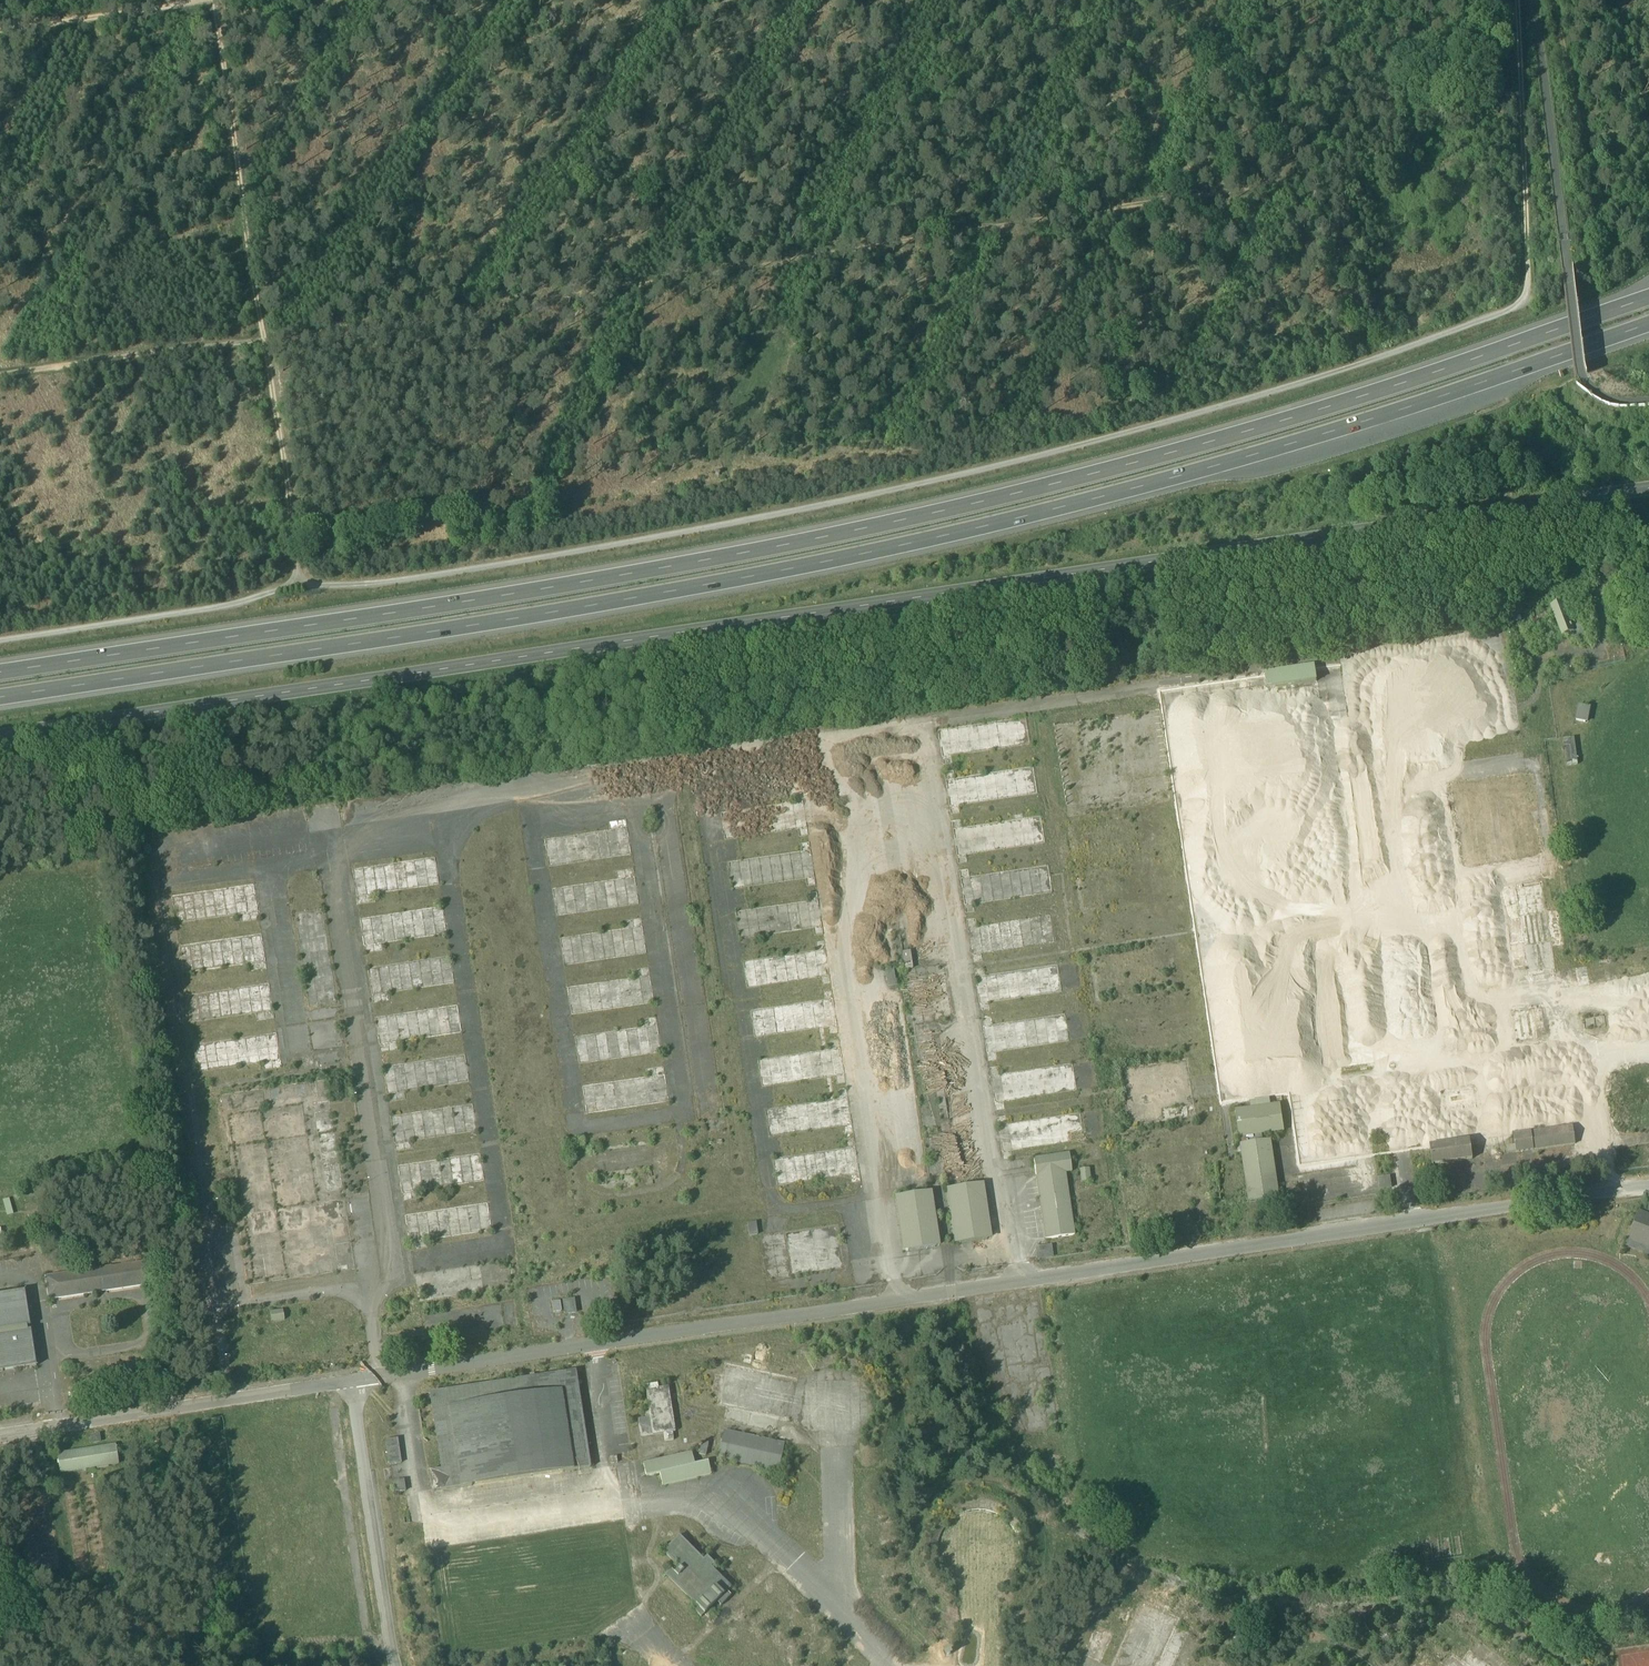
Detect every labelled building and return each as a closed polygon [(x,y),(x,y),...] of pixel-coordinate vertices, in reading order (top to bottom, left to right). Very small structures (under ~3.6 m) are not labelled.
[(1573,634),(1577,644),(1588,639),(1581,620),(1570,624),(1561,599),(1558,600),(1560,604),(1551,607),(1553,612),(1555,619),(1562,638),(1567,636),(1567,638),(1570,637),(1570,635),(1573,634)] [(1317,680),(1314,665),(1264,673),(1267,688),(1317,680)] [(1576,721),(1585,723),(1589,708),(1579,706),(1576,721)] [(1563,740),(1567,767),(1578,765),(1574,739),(1563,740)] [(1279,1057),(1366,1045),(1333,802),(1225,817),(1228,838),(1245,836),(1248,863),(1252,860),(1272,885),(1282,889),(1287,876),(1288,887),(1316,922),(1315,923),(1328,940),(1315,950),(1322,952),(1307,964),(1315,973),(1307,974),(1295,984),(1297,994),(1301,994),(1301,993),(1304,994),(1283,1011),(1287,1015),(1284,1023),(1273,1019),(1279,1057)] [(143,852),(148,855),(152,850),(147,847),(143,852)] [(1538,880),(1500,885),(1504,914),(1514,912),(1520,957),(1512,958),(1513,967),(1522,966),(1523,975),(1551,972),(1548,946),(1559,945),(1555,908),(1542,910),(1538,880)] [(903,953),(905,970),(912,969),(910,952),(903,953)] [(1573,967),(1573,985),(1589,984),(1588,966),(1573,967)] [(886,971),(888,987),(895,986),(893,970),(886,971)] [(1533,1029),(1541,1028),(1539,1007),(1510,1010),(1513,1040),(1534,1038),(1533,1029)] [(1474,1086),(1439,1091),(1442,1112),(1477,1107),(1474,1086)] [(1241,1154),(1249,1203),(1262,1201),(1267,1200),(1280,1198),(1271,1140),(1262,1142),(1261,1135),(1284,1132),(1280,1105),(1271,1106),(1251,1109),(1246,1110),(1237,1111),(1235,1111),(1240,1147),(1241,1154)] [(1515,1146),(1507,1148),(1508,1153),(1516,1152),(1516,1153),(1575,1144),(1573,1126),(1513,1135),(1515,1146)] [(1433,1168),(1436,1177),(1446,1176),(1443,1170),(1441,1164),(1473,1159),(1471,1147),(1476,1146),(1476,1139),(1430,1146),(1433,1165),(1433,1168)] [(1041,1207),(1045,1240),(1074,1235),(1065,1173),(1072,1172),(1069,1154),(1033,1159),(1040,1201),(1041,1207)] [(1080,1170),(1082,1183),(1091,1181),(1089,1169),(1080,1170)] [(1379,1179),(1381,1190),(1391,1188),(1389,1178),(1379,1179)] [(959,1241),(960,1244),(987,1240),(987,1237),(979,1187),(979,1185),(951,1189),(952,1191),(959,1241)] [(907,1249),(908,1252),(935,1247),(935,1245),(927,1195),(927,1193),(899,1197),(900,1199),(907,1249)] [(1648,1249),(1648,1216),(1639,1212),(1628,1240),(1628,1241),(1648,1249)] [(1037,1249),(1039,1259),(1052,1257),(1051,1247),(1037,1249)] [(45,1277),(49,1300),(154,1284),(151,1261),(53,1276),(45,1277)] [(37,1366),(31,1330),(28,1331),(27,1327),(31,1327),(25,1291),(0,1295),(0,1372),(37,1366)] [(563,1302),(565,1315),(575,1313),(574,1301),(563,1302)] [(552,1304),(554,1313),(561,1312),(560,1303),(552,1304)] [(271,1313),(272,1322),(285,1320),(283,1311),(271,1313)] [(429,1472),(432,1492),(460,1488),(470,1486),(472,1486),(472,1485),(562,1471),(563,1472),(590,1468),(578,1386),(577,1382),(575,1372),(430,1394),(431,1400),(441,1470),(429,1472)] [(664,1434),(665,1442),(673,1441),(672,1433),(675,1433),(671,1406),(668,1388),(658,1389),(657,1385),(645,1386),(646,1393),(629,1395),(631,1408),(648,1406),(649,1412),(645,1413),(646,1419),(638,1420),(641,1437),(653,1435),(653,1436),(664,1434)] [(910,1438),(911,1442),(940,1438),(938,1427),(912,1431),(913,1438),(910,1438)] [(718,1459),(778,1472),(784,1444),(724,1432),(718,1459)] [(92,1436),(93,1443),(100,1442),(99,1435),(92,1436)] [(386,1441),(389,1465),(401,1464),(398,1439),(386,1441)] [(699,1455),(705,1456),(708,1444),(702,1443),(701,1445),(699,1444),(698,1447),(700,1448),(699,1455)] [(59,1464),(60,1473),(97,1468),(108,1466),(119,1464),(116,1446),(58,1455),(58,1461),(59,1464)] [(660,1474),(663,1486),(711,1475),(708,1462),(694,1465),(692,1453),(643,1465),(646,1477),(660,1474)] [(394,1482),(396,1493),(405,1492),(404,1481),(394,1482)] [(697,1608),(704,1615),(716,1603),(720,1607),(731,1596),(727,1592),(731,1588),(710,1568),(714,1564),(707,1557),(703,1560),(679,1537),(663,1553),(679,1569),(674,1573),(668,1579),(697,1608)]
